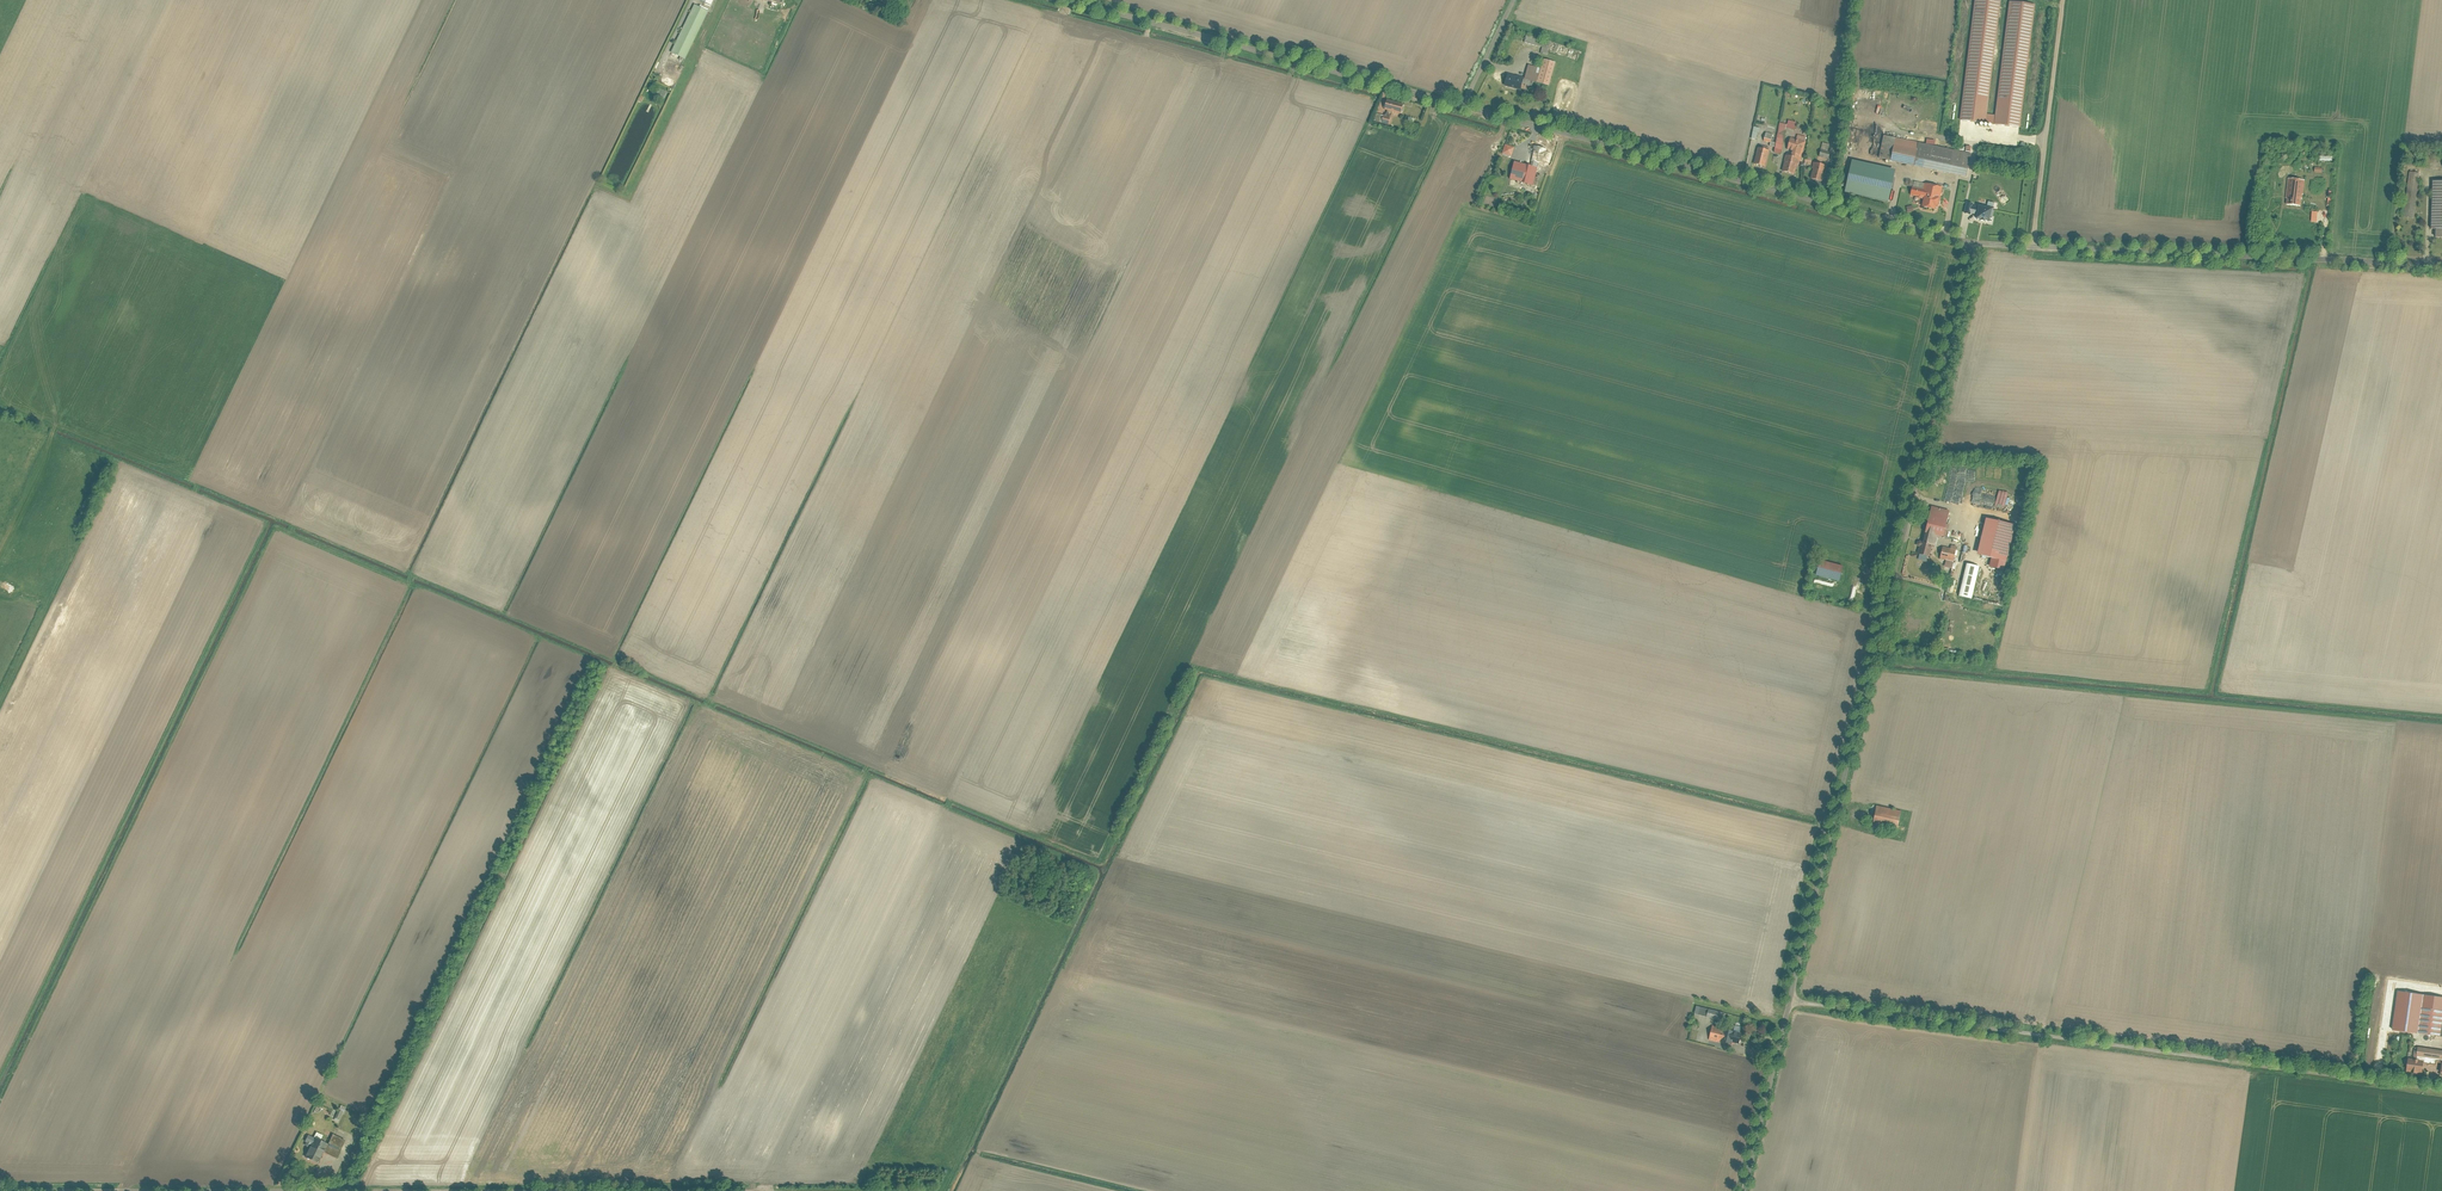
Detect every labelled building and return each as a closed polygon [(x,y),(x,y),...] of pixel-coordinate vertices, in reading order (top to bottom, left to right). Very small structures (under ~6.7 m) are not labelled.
[(1993,0),(1976,0),(1961,121),(1987,124),(2002,1),(1993,0)] [(2036,5),(2010,2),(1995,125),(2020,128),(2036,5)] [(1551,42),(1527,35),(1525,42),(1543,47),(1542,53),(1548,54),(1551,42)] [(1537,82),(1549,86),(1556,63),(1544,59),(1537,82)] [(1538,67),(1530,65),(1525,79),(1524,85),(1532,87),(1538,67)] [(1505,86),(1522,91),(1524,85),(1525,79),(1509,74),(1505,86)] [(667,92),(659,88),(656,95),(664,99),(667,92)] [(1404,104),(1388,100),(1385,110),(1401,114),(1404,104)] [(1389,126),(1391,118),(1384,116),(1382,124),(1389,126)] [(1795,129),(1797,123),(1789,121),(1788,125),(1787,127),(1795,129)] [(1788,125),(1781,123),(1778,134),(1785,136),(1787,127),(1788,125)] [(1764,141),(1772,143),(1774,135),(1767,133),(1764,141)] [(1785,136),(1778,134),(1777,143),(1784,145),(1787,136),(1785,136)] [(1897,139),(1885,136),(1880,158),(1893,161),(1897,139)] [(1797,140),(1791,138),(1788,149),(1794,151),(1792,157),(1798,159),(1802,160),(1807,142),(1805,142),(1797,140)] [(1920,143),(1897,139),(1893,161),(1915,165),(1920,143)] [(1775,152),(1782,154),(1784,145),(1777,143),(1775,152)] [(1830,145),(1824,143),(1822,150),(1828,152),(1830,145)] [(1915,165),(1967,176),(1972,154),(1920,143),(1915,165)] [(1503,155),(1512,157),(1515,147),(1506,145),(1503,155)] [(1540,162),(1548,164),(1552,151),(1536,147),(1532,160),(1540,162)] [(1755,164),(1766,167),(1770,151),(1759,148),(1755,164)] [(1820,157),(1828,159),(1830,152),(1828,152),(1822,150),(1820,157)] [(1783,172),(1794,175),(1798,159),(1792,157),(1787,156),(1783,172)] [(1526,184),(1533,186),(1540,162),(1532,160),(1531,166),(1526,184)] [(1847,193),(1889,203),(1896,171),(1854,161),(1847,193)] [(1531,166),(1515,162),(1511,180),(1526,184),(1531,166)] [(1812,179),(1824,182),(1828,167),(1816,163),(1812,179)] [(2282,176),(2280,203),(2298,204),(2300,178),(2282,176)] [(2431,236),(2441,236),(2441,179),(2427,179),(2427,226),(2431,226),(2431,236)] [(1922,208),(1937,212),(1943,188),(1928,184),(1926,190),(1914,187),(1912,195),(1924,198),(1922,208)] [(1494,207),(1497,199),(1486,195),(1483,202),(1494,207)] [(1977,220),(1991,223),(1994,207),(1981,204),(1980,207),(1972,205),(1970,213),(1978,215),(1977,220)] [(1998,490),(1994,505),(2004,508),(2008,493),(1998,490)] [(1926,505),(1914,554),(1926,557),(1932,534),(1937,536),(1944,509),(1926,505)] [(1985,517),(1975,552),(2000,559),(2010,523),(1985,517)] [(1932,555),(1946,560),(1950,548),(1936,543),(1932,555)] [(1839,582),(1843,566),(1818,560),(1814,576),(1839,582)] [(1979,567),(1966,564),(1958,596),(1971,599),(1979,567)] [(1953,592),(1956,580),(1949,579),(1947,591),(1953,592)] [(1870,826),(1895,832),(1901,812),(1875,805),(1870,826)] [(2416,1005),(2412,1033),(2427,1035),(2426,1043),(2434,1044),(2435,1035),(2441,1036),(2441,1009),(2416,1005)] [(1724,1013),(1696,1006),(1694,1015),(1722,1021),(1724,1013)] [(1742,1033),(1712,1026),(1709,1040),(1732,1046),(1733,1043),(1740,1045),(1742,1033)] [(2400,1071),(2418,1073),(2419,1064),(2433,1066),(2434,1062),(2435,1062),(2434,1072),(2441,1073),(2441,1048),(2411,1044),(2410,1055),(2402,1054),(2400,1071)] [(327,1144),(307,1135),(304,1142),(306,1143),(304,1146),(308,1148),(303,1159),(317,1166),(323,1153),(327,1144)] [(332,1135),(327,1144),(323,1153),(336,1159),(344,1140),(332,1135)]
